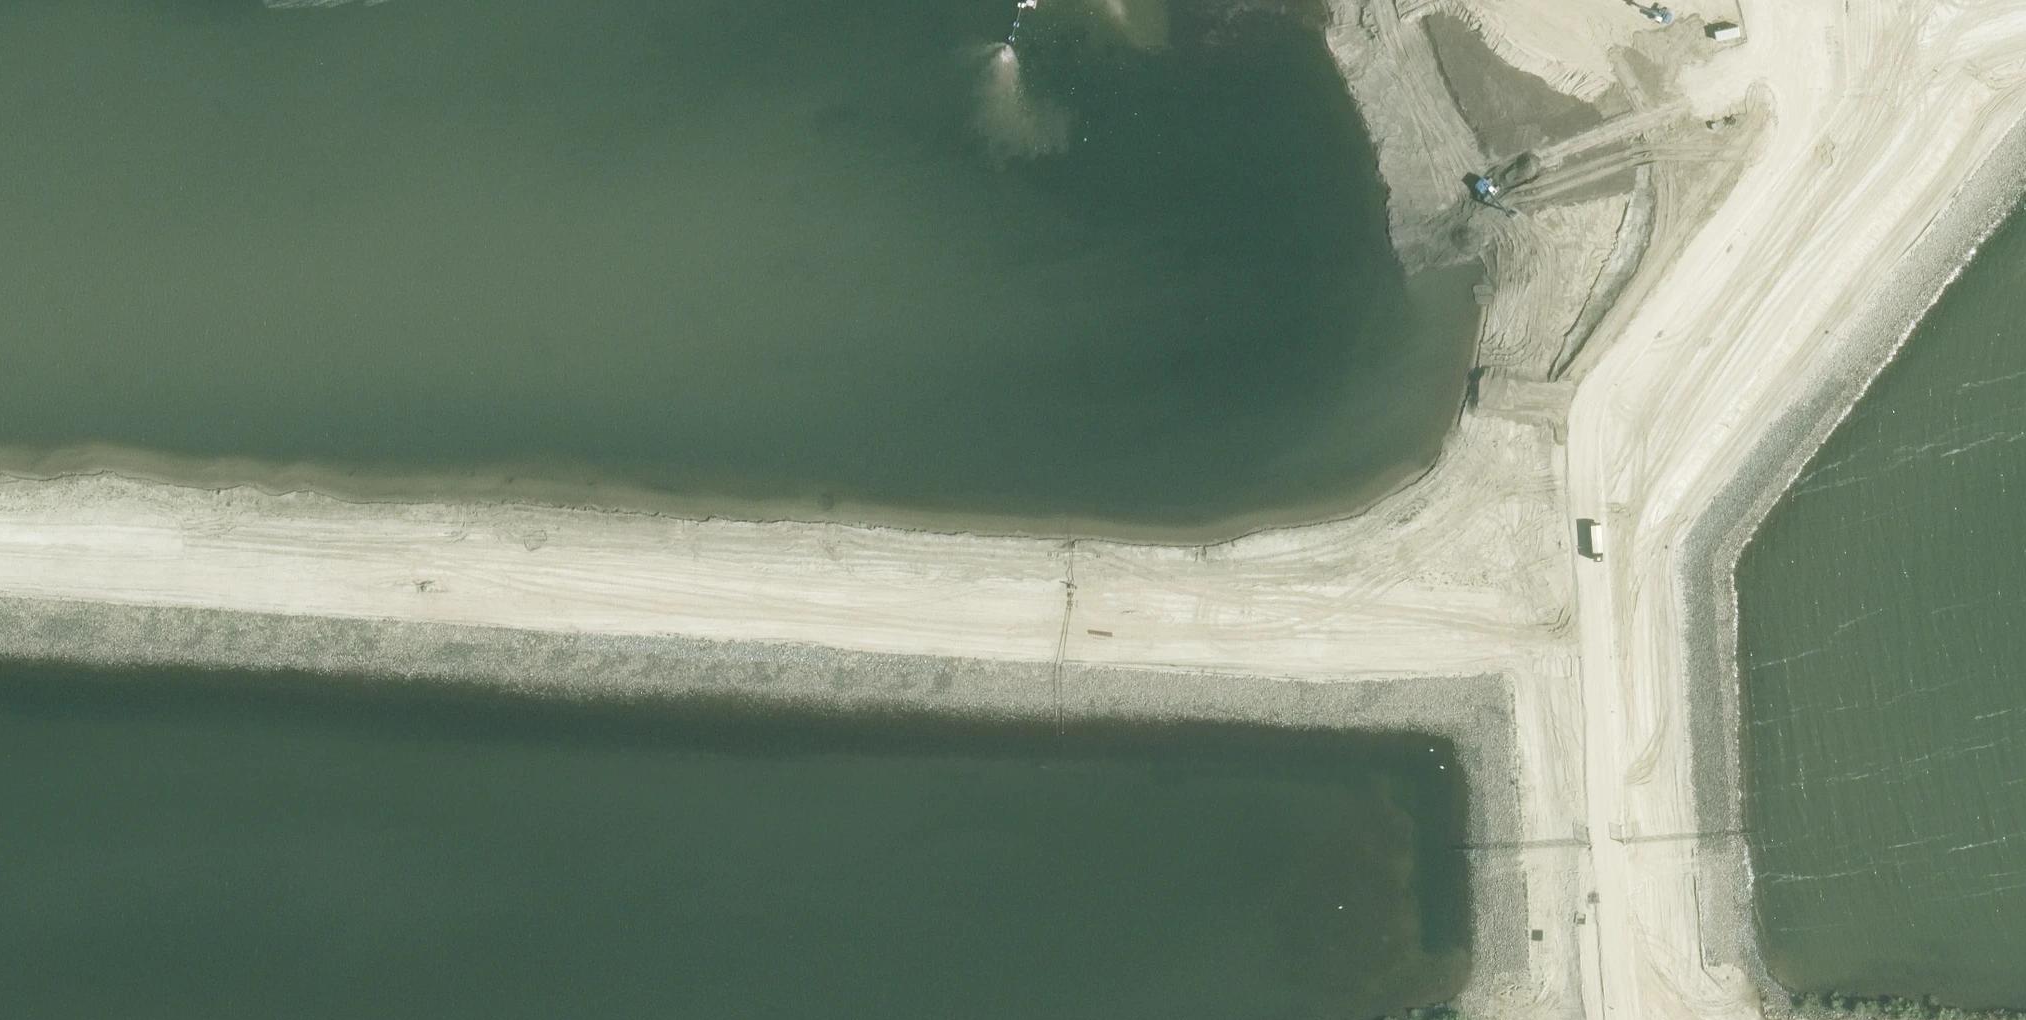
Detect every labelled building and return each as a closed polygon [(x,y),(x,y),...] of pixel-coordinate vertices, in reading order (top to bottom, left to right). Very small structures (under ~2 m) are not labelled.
[(1633,3),(1618,40),(1674,62),(1689,25),(1633,3)]
